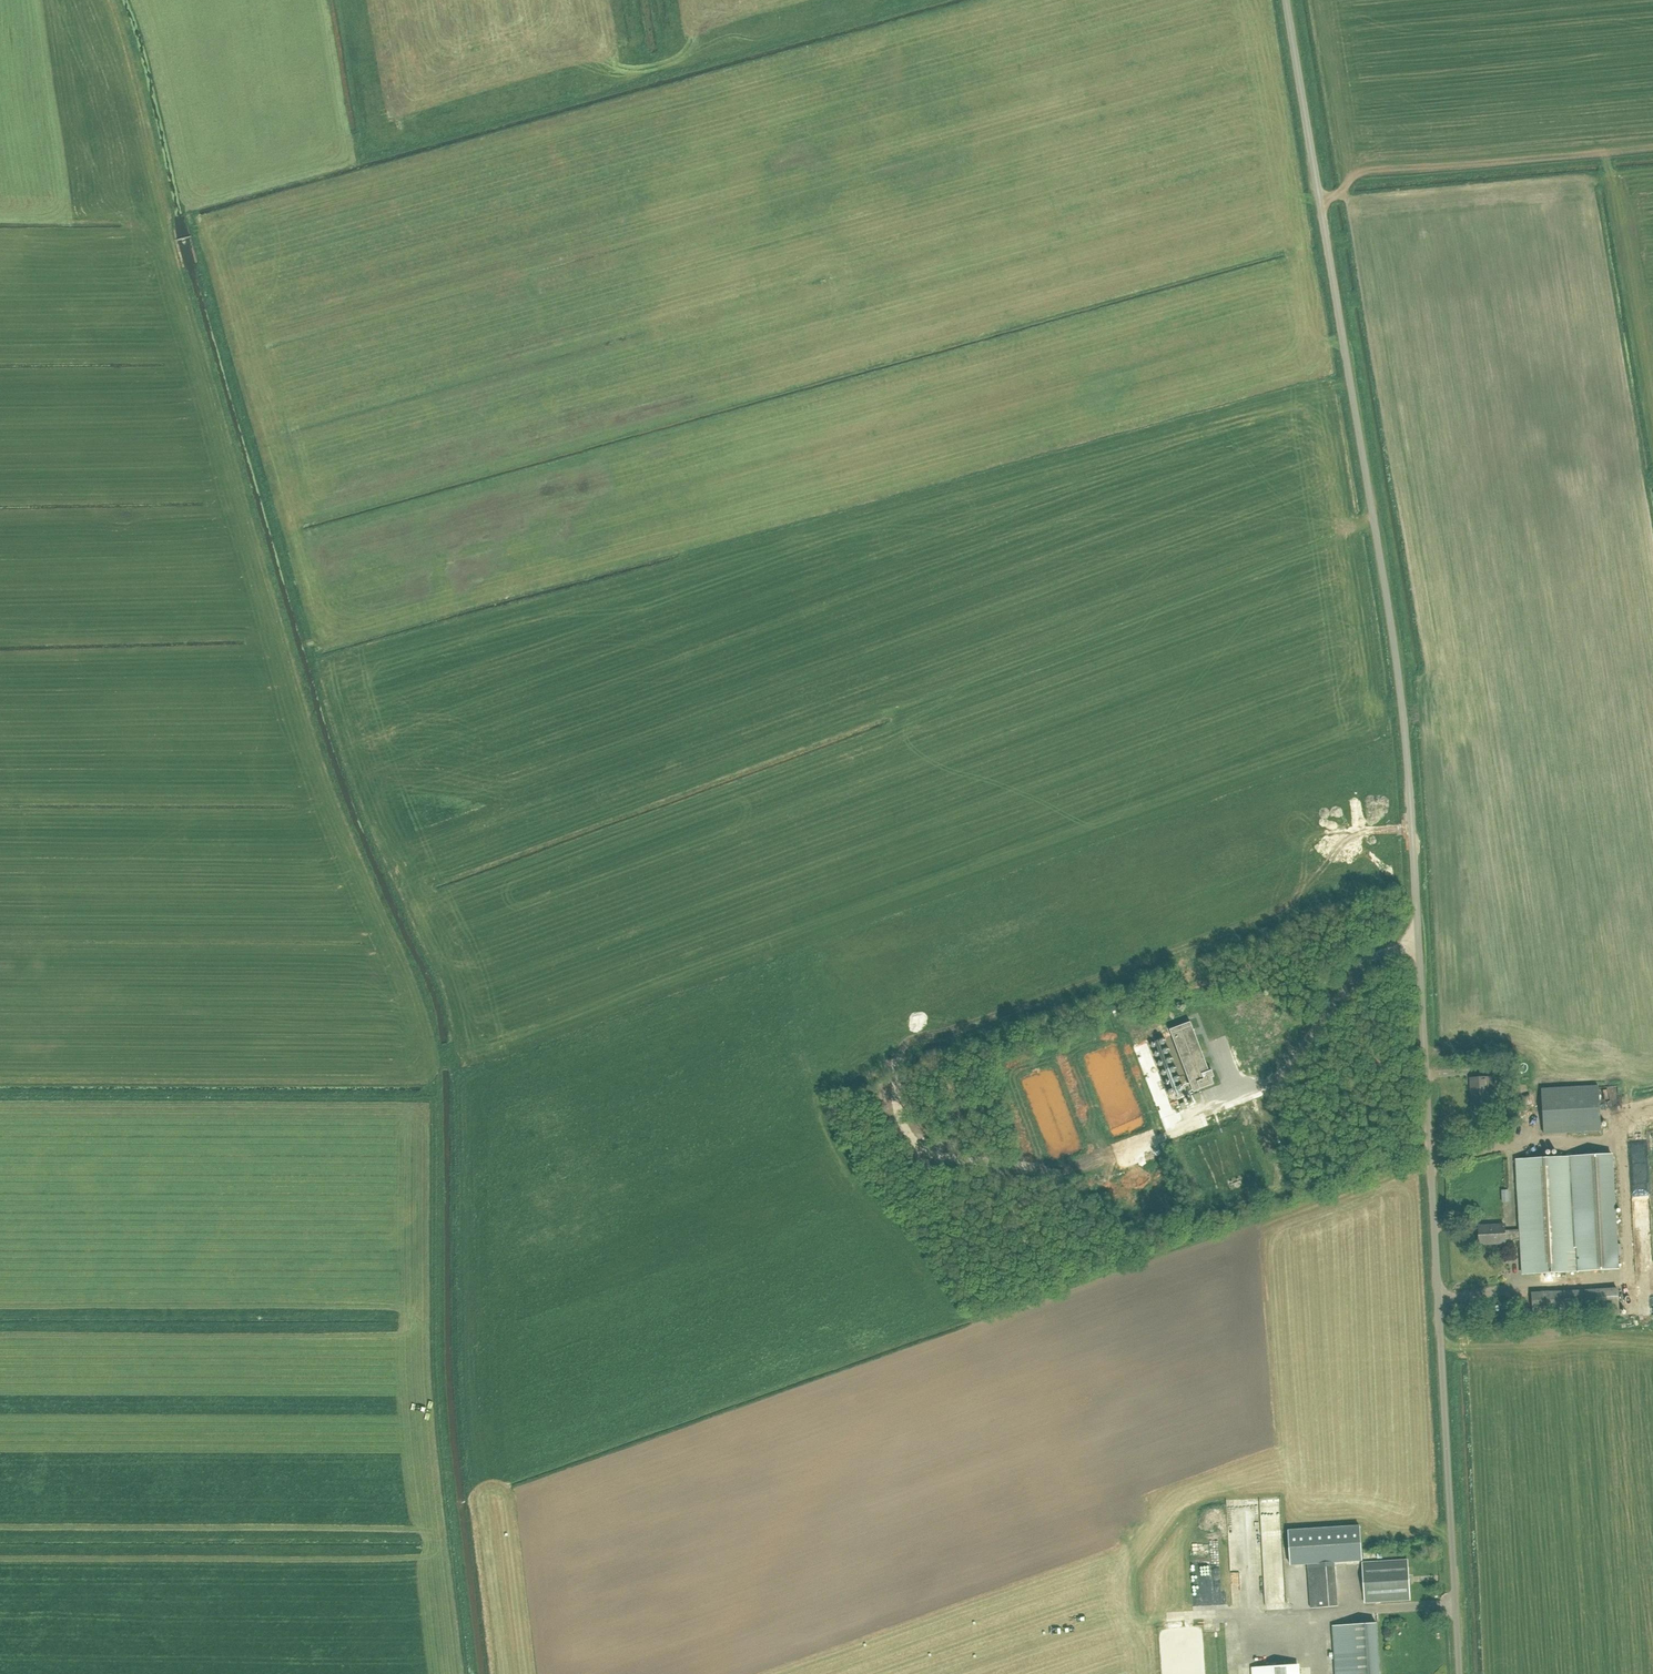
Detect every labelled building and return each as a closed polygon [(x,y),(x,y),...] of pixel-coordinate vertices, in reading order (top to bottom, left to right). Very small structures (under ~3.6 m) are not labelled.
[(1214,1084),(1212,1078),(1214,1077),(1212,1071),(1209,1072),(1190,1021),(1169,1029),(1193,1092),(1214,1084)] [(1486,1109),(1484,1079),(1467,1080),(1470,1110),(1486,1109)] [(1528,1092),(1530,1136),(1587,1133),(1584,1088),(1528,1092)] [(1514,1161),(1518,1231),(1502,1232),(1502,1226),(1476,1227),(1477,1246),(1511,1244),(1511,1249),(1520,1249),(1521,1275),(1616,1270),(1609,1156),(1514,1161)] [(1618,1292),(1532,1296),(1533,1320),(1619,1315),(1618,1292)] [(1267,1610),(1286,1610),(1282,1498),(1263,1499),(1267,1610)] [(1233,1505),(1237,1582),(1256,1581),(1252,1504),(1233,1505)] [(1410,1599),(1408,1560),(1362,1563),(1365,1602),(1410,1599)] [(1338,1606),(1335,1566),(1308,1568),(1310,1608),(1338,1606)] [(1218,1594),(1227,1593),(1226,1580),(1217,1580),(1218,1594)] [(1376,1623),(1332,1626),(1335,1673),(1379,1673),(1376,1623)] [(1296,1664),(1251,1667),(1251,1673),(1297,1673),(1296,1664)]
